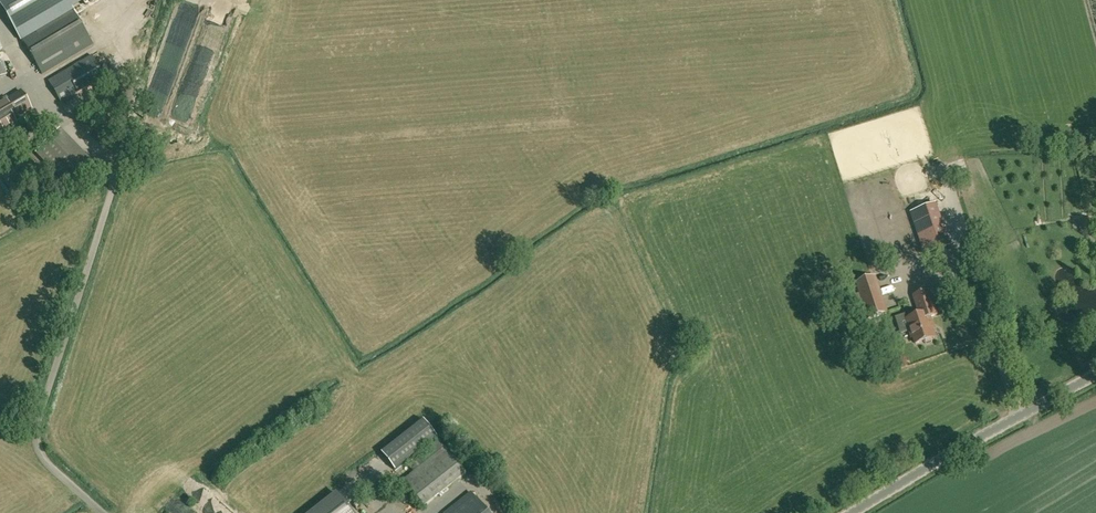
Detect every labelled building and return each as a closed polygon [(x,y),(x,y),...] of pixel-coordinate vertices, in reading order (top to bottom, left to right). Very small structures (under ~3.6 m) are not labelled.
[(42,75),(93,44),(70,6),(45,21),(38,9),(12,24),(42,75)] [(92,56),(48,81),(61,103),(105,77),(92,56)] [(20,91),(7,99),(6,97),(0,101),(0,133),(16,124),(15,122),(19,119),(18,117),(31,109),(20,91)] [(911,213),(925,255),(949,247),(935,205),(911,213)] [(1094,231),(1091,217),(1079,220),(1083,234),(1094,231)] [(857,283),(869,318),(887,312),(875,277),(857,283)] [(932,341),(933,339),(933,338),(935,337),(930,322),(932,322),(930,316),(937,314),(930,290),(914,296),(920,315),(914,317),(913,311),(904,314),(909,330),(911,330),(916,343),(923,341),(924,342),(926,343),(932,341)] [(898,333),(904,332),(901,315),(895,317),(898,333)] [(423,420),(381,453),(394,470),(436,437),(423,420)] [(407,465),(413,473),(403,481),(424,507),(465,474),(438,439),(417,456),(417,457),(407,465)] [(336,494),(311,512),(351,512),(336,494)] [(473,496),(452,512),(487,512),(473,496)]
